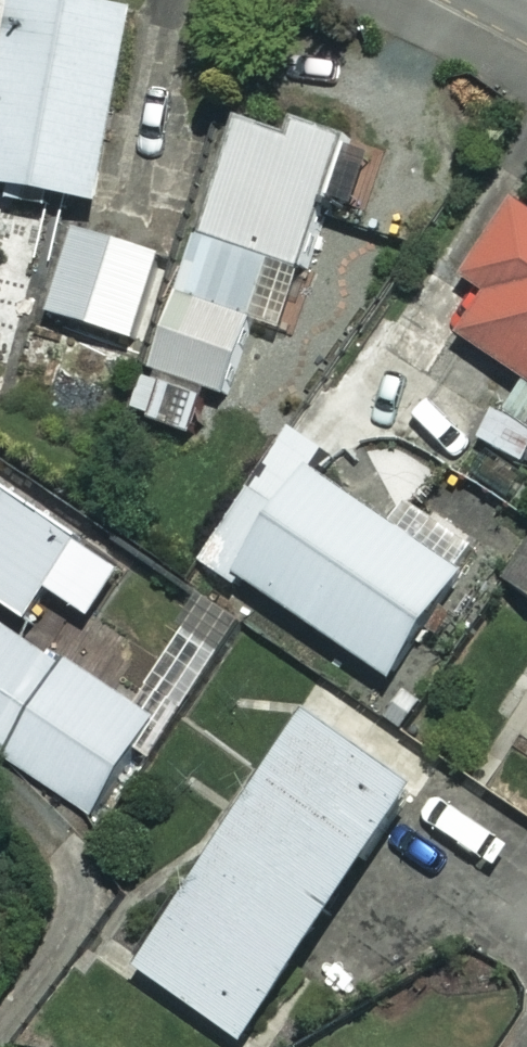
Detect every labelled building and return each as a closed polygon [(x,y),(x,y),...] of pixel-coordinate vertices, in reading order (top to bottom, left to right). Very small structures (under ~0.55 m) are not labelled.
[(55,0),(2,0),(0,13),(0,188),(94,203),(125,11),(55,0)] [(143,368),(175,380),(156,432),(186,443),(205,391),(225,399),(278,257),(315,270),(331,226),(309,218),(315,200),(328,205),(353,138),(295,116),(286,139),(235,120),(143,368)] [(515,192),(464,272),(482,283),(452,331),(523,376),(502,410),(494,405),(477,432),(519,459),(526,446),(526,199),(515,192)] [(165,257),(70,224),(39,313),(134,346),(165,257)] [(457,569),(301,466),(274,506),(247,489),(204,554),(387,675),(457,569)] [(0,487),(0,599),(25,616),(76,537),(0,487)] [(505,580),(526,594),(526,547),(505,580)] [(0,622),(0,743),(88,813),(149,714),(0,622)] [(425,763),(317,692),(133,968),(241,1039),(425,763)]
